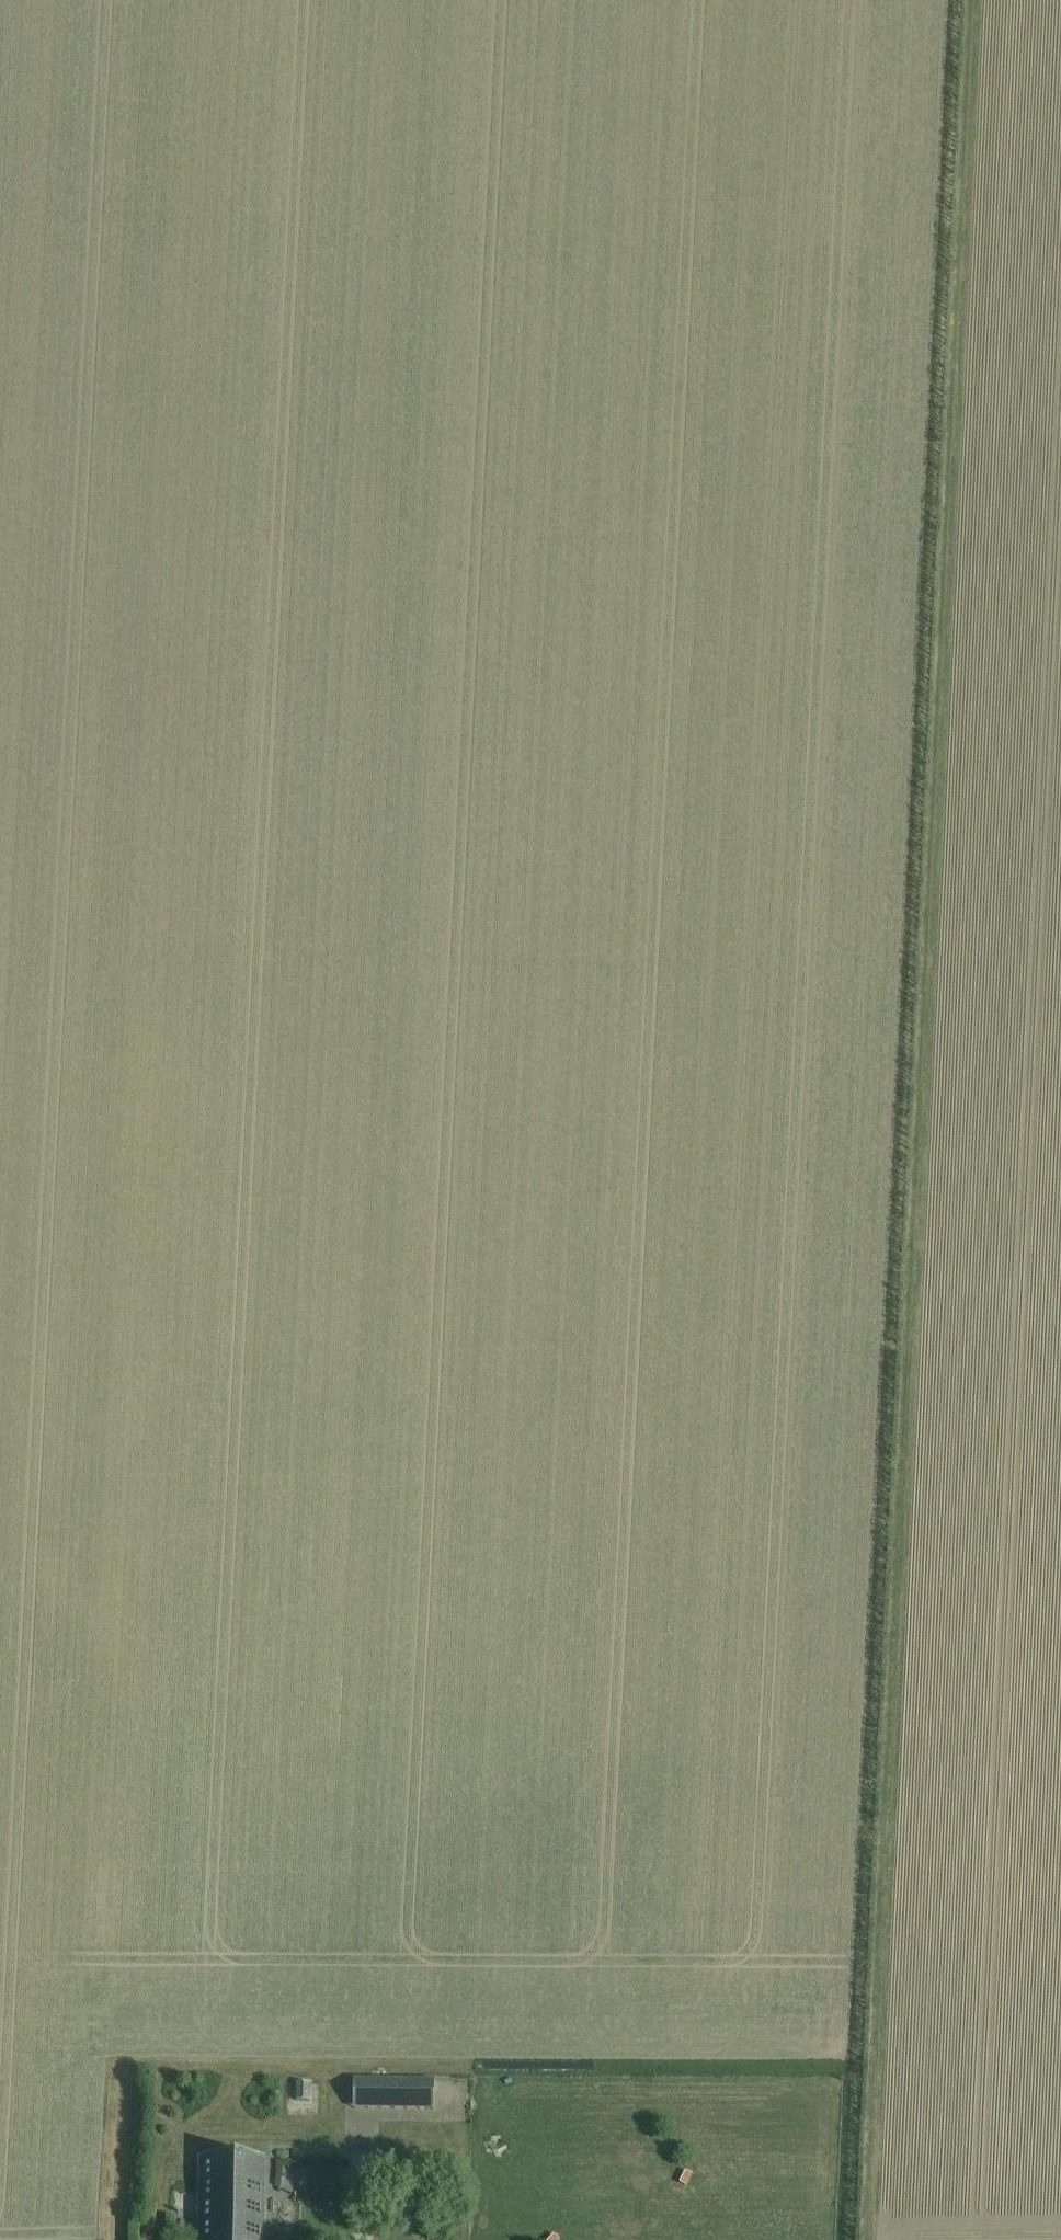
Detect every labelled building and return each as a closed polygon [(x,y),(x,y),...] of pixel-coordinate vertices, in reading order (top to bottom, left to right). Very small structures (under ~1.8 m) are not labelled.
[(354,2078),(354,2100),(433,2101),(434,2079),(354,2078)] [(296,2083),(295,2100),(309,2100),(310,2083),(296,2083)] [(200,2157),(198,2239),(262,2239),(263,2159),(200,2157)] [(684,2168),(678,2181),(686,2185),(692,2172),(684,2168)] [(545,2239),(558,2239),(560,2238),(553,2232),(545,2239)]
